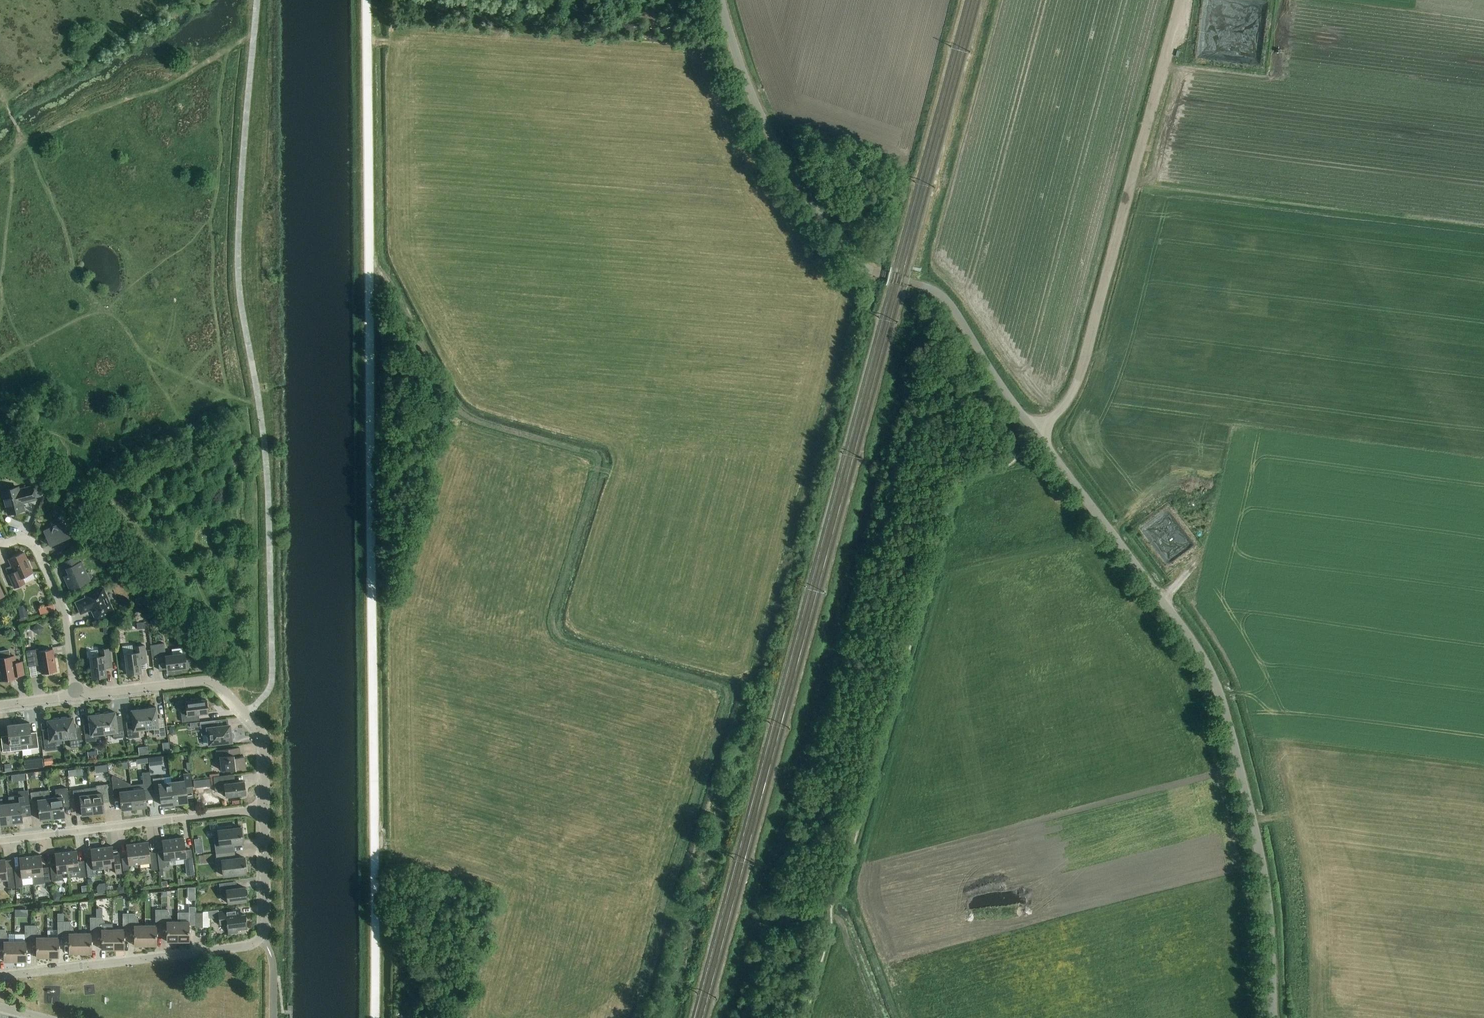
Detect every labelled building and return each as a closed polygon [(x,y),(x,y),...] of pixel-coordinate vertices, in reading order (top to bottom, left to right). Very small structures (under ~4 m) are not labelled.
[(2,495),(3,499),(5,500),(8,514),(24,511),(22,503),(36,499),(33,486),(19,490),(18,487),(2,491),(3,493),(2,495)] [(46,537),(44,541),(49,543),(50,546),(64,539),(67,546),(80,540),(77,533),(67,530),(64,522),(56,525),(52,524),(50,528),(43,531),(46,537)] [(91,544),(84,547),(88,556),(95,553),(99,551),(98,549),(95,542),(91,544)] [(14,572),(9,575),(14,588),(25,583),(22,577),(33,573),(24,553),(9,559),(14,572)] [(66,575),(64,577),(70,590),(90,581),(90,579),(92,578),(93,577),(91,573),(89,572),(87,573),(82,561),(80,562),(77,555),(61,563),(66,575)] [(86,598),(75,602),(81,614),(91,610),(95,619),(99,617),(99,619),(114,612),(103,588),(85,596),(86,598)] [(18,607),(20,617),(28,616),(26,605),(18,607)] [(44,628),(37,624),(33,630),(36,632),(41,631),(44,628)] [(158,644),(151,645),(152,658),(160,657),(166,654),(164,643),(158,644)] [(122,654),(123,663),(126,662),(128,674),(141,672),(140,663),(147,662),(145,645),(133,647),(134,653),(122,654)] [(26,651),(29,667),(40,665),(42,674),(46,673),(47,674),(49,675),(50,674),(52,673),(53,672),(57,671),(53,650),(38,652),(38,649),(26,651)] [(90,658),(88,659),(89,668),(92,667),(93,678),(106,677),(105,667),(112,667),(110,649),(98,650),(99,656),(90,657),(90,658)] [(22,662),(16,663),(14,656),(10,657),(9,650),(0,651),(0,658),(0,679),(0,681),(16,678),(16,676),(24,675),(22,662)] [(167,663),(159,664),(159,670),(178,668),(178,670),(188,669),(187,660),(185,660),(184,654),(166,656),(167,663)] [(190,699),(191,701),(186,702),(187,711),(181,711),(182,722),(197,720),(196,714),(208,713),(206,699),(199,700),(199,698),(190,699)] [(156,707),(144,709),(146,729),(154,728),(155,735),(159,735),(160,737),(166,736),(164,720),(158,721),(156,707)] [(146,729),(144,709),(131,710),(133,724),(127,725),(128,738),(139,737),(138,730),(146,729)] [(115,712),(102,714),(104,734),(113,733),(114,738),(124,737),(123,722),(117,723),(115,712)] [(104,734),(102,714),(89,715),(90,726),(84,727),(86,742),(97,741),(96,735),(104,734)] [(73,717),(60,719),(63,739),(70,738),(71,748),(83,746),(81,731),(75,732),(73,717)] [(63,739),(60,719),(47,720),(49,735),(43,736),(45,751),(57,750),(56,740),(63,739)] [(201,722),(202,735),(208,734),(209,744),(232,742),(231,739),(233,739),(234,737),(234,736),(234,734),(233,733),(232,732),(230,732),(230,725),(217,727),(216,720),(201,722)] [(30,723),(19,724),(22,750),(38,748),(37,735),(31,735),(30,723)] [(22,750),(19,724),(8,725),(9,738),(1,739),(3,752),(22,750)] [(216,750),(217,757),(220,757),(222,771),(245,768),(244,756),(240,757),(239,747),(216,750)] [(99,758),(98,751),(88,752),(89,759),(99,758)] [(76,777),(75,769),(68,770),(69,778),(76,777)] [(138,789),(132,790),(134,808),(147,807),(145,791),(152,790),(150,772),(142,773),(143,783),(138,784),(138,789)] [(180,782),(172,783),(174,804),(187,802),(185,787),(191,787),(190,774),(179,775),(180,782)] [(215,792),(225,791),(226,797),(246,794),(244,781),(232,783),(231,775),(214,777),(215,792)] [(134,808),(132,790),(131,790),(131,784),(113,776),(112,778),(114,798),(120,797),(122,810),(134,808)] [(174,804),(172,783),(165,783),(164,777),(153,779),(154,791),(160,791),(162,805),(174,804)] [(97,794),(91,794),(93,813),(104,812),(103,799),(109,798),(107,784),(96,785),(97,794)] [(56,797),(50,798),(52,818),(65,817),(63,802),(69,802),(67,788),(55,789),(56,797)] [(93,813),(91,794),(85,795),(84,789),(73,790),(74,802),(80,801),(82,815),(93,813)] [(52,818),(50,798),(49,790),(31,792),(32,806),(38,805),(40,820),(52,818)] [(19,795),(8,797),(12,823),(23,822),(22,817),(31,816),(28,791),(18,792),(19,795)] [(8,797),(9,803),(3,804),(2,799),(0,799),(0,819),(1,825),(12,823),(8,797)] [(243,843),(241,827),(233,828),(232,826),(225,827),(226,829),(218,830),(213,831),(215,846),(216,854),(232,852),(231,845),(243,843)] [(187,875),(195,874),(192,850),(186,850),(184,837),(173,839),(175,859),(185,858),(187,875)] [(175,859),(173,839),(162,840),(164,853),(158,854),(159,868),(165,867),(165,865),(170,865),(169,860),(175,859)] [(148,842),(137,843),(140,864),(151,862),(152,870),(158,869),(156,854),(150,855),(148,842)] [(140,864),(137,843),(126,844),(128,857),(122,858),(123,870),(129,870),(129,865),(140,864)] [(113,846),(102,847),(104,868),(115,867),(116,873),(122,873),(120,858),(119,849),(113,850),(113,846)] [(104,868),(102,847),(91,849),(92,862),(86,862),(88,877),(94,876),(93,869),(104,868)] [(77,850),(66,852),(68,872),(69,877),(80,876),(80,878),(86,877),(84,863),(78,863),(77,850)] [(68,872),(66,852),(55,853),(56,866),(50,867),(52,881),(63,880),(62,873),(68,872)] [(232,852),(216,854),(217,861),(222,860),(224,876),(246,873),(244,857),(233,859),(232,852)] [(41,855),(30,856),(33,877),(43,875),(44,882),(50,881),(49,867),(43,868),(41,855)] [(33,877),(30,856),(19,857),(21,870),(15,871),(17,887),(23,887),(22,878),(33,877)] [(0,860),(0,881),(8,880),(9,888),(15,888),(13,871),(7,872),(5,859),(0,860)] [(245,887),(233,889),(232,882),(219,883),(221,895),(227,894),(228,903),(246,900),(246,895),(248,894),(247,889),(245,888),(245,887)] [(161,909),(162,922),(167,922),(167,942),(178,941),(178,921),(172,921),(172,919),(168,909),(161,909)] [(237,929),(247,928),(245,914),(240,915),(240,909),(218,912),(220,924),(227,923),(229,933),(237,932),(237,929)] [(129,913),(129,926),(134,926),(134,946),(146,945),(145,925),(139,925),(139,923),(135,913),(129,913)] [(96,917),(96,930),(102,930),(102,950),(113,949),(113,929),(107,929),(107,927),(103,917),(96,917)] [(64,921),(64,934),(69,934),(69,954),(80,953),(80,933),(74,933),(74,931),(70,921),(64,921)] [(189,921),(178,921),(178,941),(189,941),(189,921)] [(31,925),(31,938),(36,938),(37,957),(48,957),(48,937),(41,937),(41,935),(37,925),(31,925)] [(156,925),(145,925),(146,945),(157,945),(156,925)] [(4,942),(4,961),(15,961),(15,941),(9,941),(9,939),(5,929),(0,929),(0,942),(4,942)] [(124,929),(113,929),(113,949),(124,949),(124,929)] [(91,933),(80,933),(80,953),(91,953),(91,933)] [(59,937),(48,937),(48,957),(59,957),(59,937)] [(26,941),(15,941),(15,961),(26,961),(26,941)]
